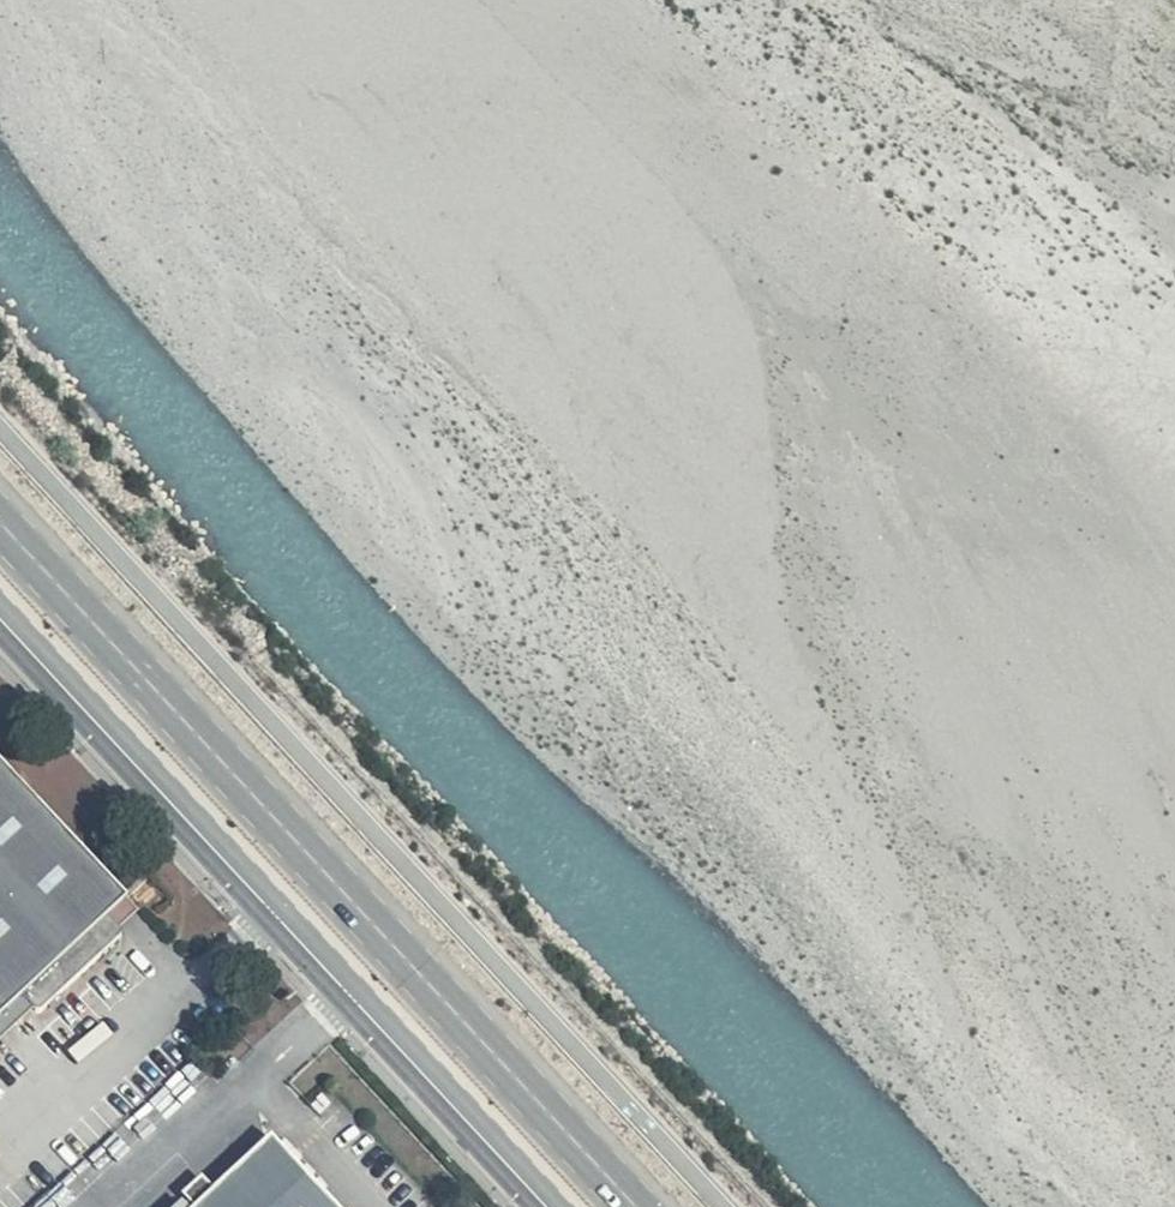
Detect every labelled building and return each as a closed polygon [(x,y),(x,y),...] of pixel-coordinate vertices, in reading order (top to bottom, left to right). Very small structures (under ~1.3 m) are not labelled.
[(0,770),(0,1019),(19,1002),(34,1018),(117,941),(103,923),(123,903),(0,770)] [(195,1206),(331,1206),(267,1138),(195,1206)]
